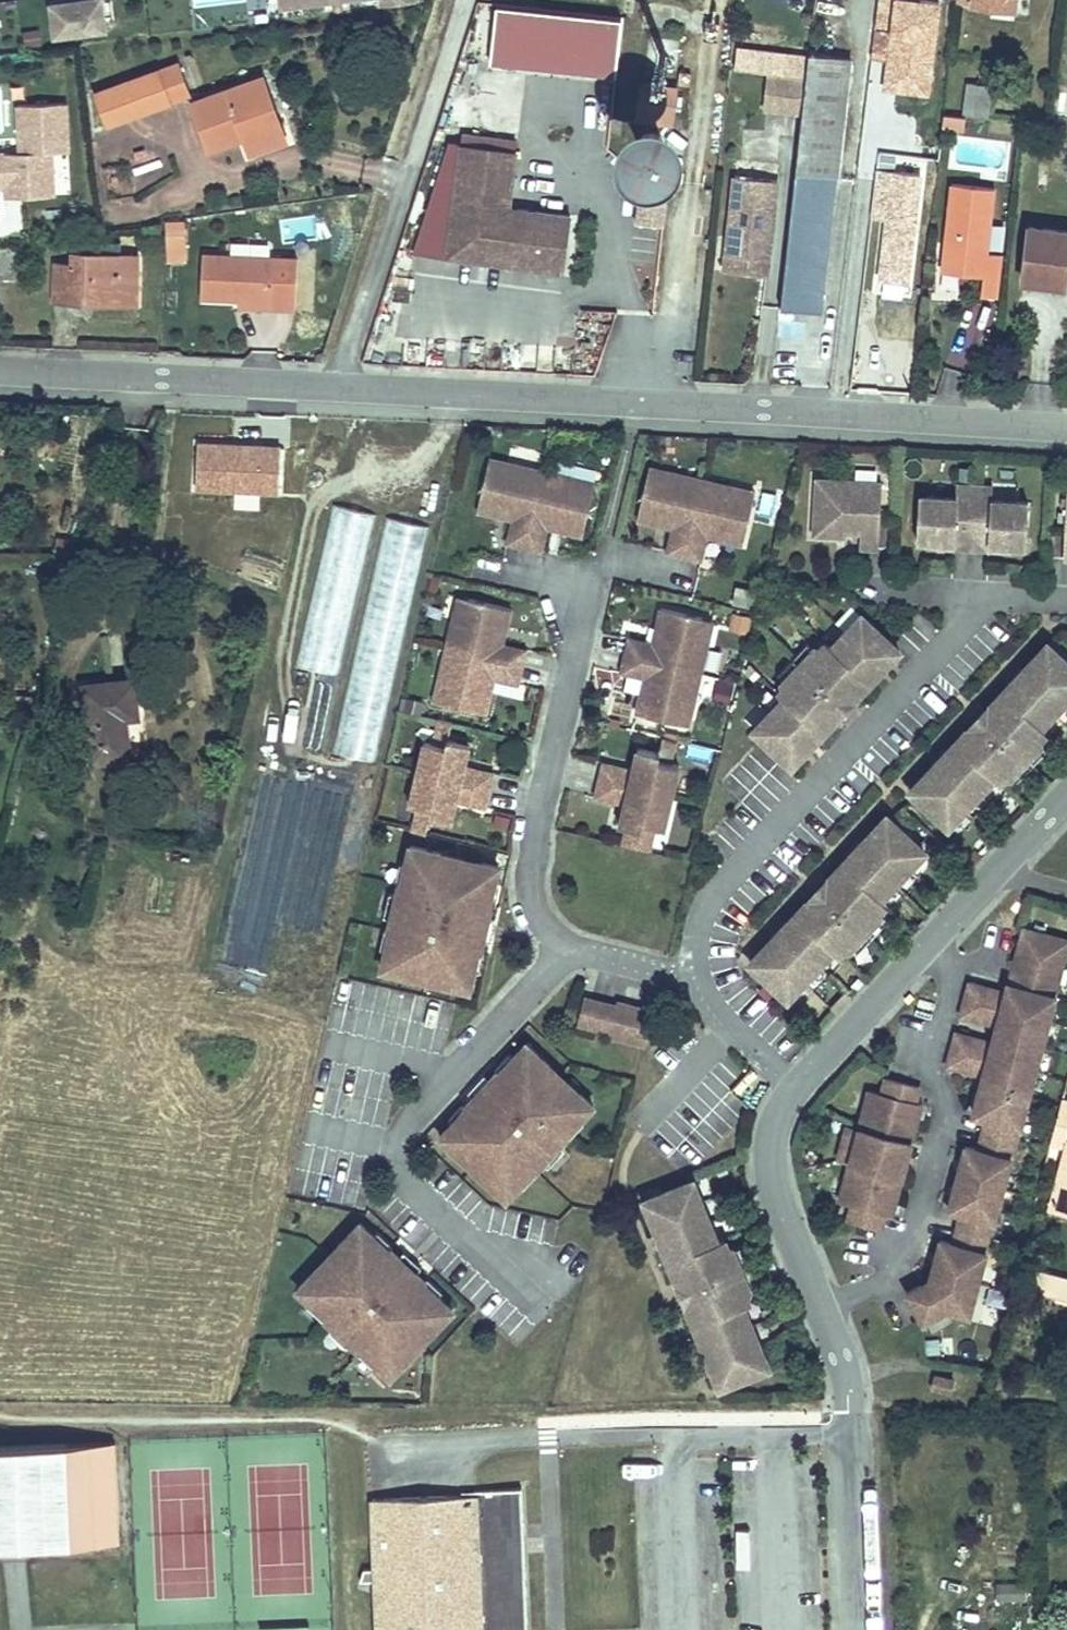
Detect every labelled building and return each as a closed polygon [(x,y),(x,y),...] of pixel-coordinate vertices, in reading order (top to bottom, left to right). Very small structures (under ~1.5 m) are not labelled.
[(287,9),(357,0),(286,0),(287,9)] [(419,0),(386,0),(387,13),(392,12),(408,10),(420,9),(419,0)] [(939,0),(886,0),(880,93),(933,96),(939,0)] [(975,11),(977,12),(1014,15),(1016,0),(975,0),(975,11)] [(58,10),(61,37),(107,32),(104,5),(58,10)] [(627,24),(501,11),(495,68),(621,79),(627,24)] [(951,58),(947,88),(963,90),(961,115),(989,119),(993,85),(965,82),(967,61),(951,58)] [(816,59),(788,314),(826,319),(853,63),(816,59)] [(107,125),(189,100),(179,68),(97,93),(107,125)] [(278,140),(263,87),(193,108),(205,148),(240,137),(247,135),(251,149),(278,140)] [(680,96),(647,93),(643,126),(676,130),(680,96)] [(0,159),(0,187),(6,187),(7,194),(21,194),(21,198),(41,197),(55,182),(54,158),(70,158),(68,108),(20,111),(22,158),(0,159)] [(245,156),(280,146),(278,140),(251,149),(247,135),(240,137),(245,156)] [(463,146),(449,261),(564,274),(570,216),(514,209),(510,207),(517,153),(463,146)] [(55,197),(55,182),(41,197),(55,197)] [(776,266),(785,187),(742,182),(734,261),(776,266)] [(674,188),(646,185),(641,229),(669,232),(674,188)] [(997,196),(954,191),(943,279),(984,284),(982,304),(999,306),(1005,262),(989,260),(997,196)] [(165,219),(166,263),(187,262),(186,219),(165,219)] [(1003,251),(1006,226),(994,224),(991,250),(1003,251)] [(1023,279),(1037,281),(1040,257),(1043,230),(1029,228),(1023,279)] [(1037,281),(1066,284),(1066,233),(1043,230),(1040,257),(1037,281)] [(108,245),(108,261),(122,261),(122,245),(108,245)] [(15,285),(15,256),(0,256),(0,285),(15,285)] [(193,303),(238,305),(262,306),(262,315),(294,316),(296,264),(195,259),(193,303)] [(122,261),(108,261),(70,260),(69,271),(53,271),(51,311),(92,312),(92,306),(138,307),(140,266),(137,262),(122,261)] [(774,282),(776,266),(734,261),(732,278),(774,282)] [(262,306),(238,305),(237,314),(262,315),(262,306)] [(279,494),(282,443),(197,439),(194,490),(279,494)] [(512,464),(488,458),(485,469),(509,474),(512,464)] [(509,474),(485,469),(475,510),(496,515),(498,509),(507,511),(513,513),(506,542),(522,546),(540,471),(512,464),(509,474)] [(669,473),(645,467),(643,478),(666,483),(669,473)] [(570,478),(540,471),(522,546),(539,550),(546,521),(553,522),(561,524),(560,530),(581,535),(591,494),(567,488),(570,478)] [(666,483),(643,478),(633,519),(653,524),(655,518),(664,520),(670,522),(663,551),(680,555),(698,480),(669,473),(666,483)] [(854,478),(817,476),(814,531),(833,532),(834,527),(845,528),(860,529),(859,545),(878,546),(882,480),(854,478)] [(594,484),(570,478),(567,488),(591,494),(594,484)] [(727,487),(698,480),(680,555),(697,559),(704,530),(710,531),(719,534),(717,539),(738,544),(748,503),(724,497),(727,487)] [(944,539),(943,544),(999,547),(999,542),(1011,543),(1026,543),(1028,498),(1019,498),(992,496),(993,483),(957,481),(956,494),(929,493),(919,492),(917,538),(932,538),(944,539)] [(751,493),(727,487),(724,497),(748,503),(751,493)] [(336,675),(374,512),(332,503),(294,665),(336,675)] [(377,761),(424,524),(382,515),(335,753),(377,761)] [(467,599),(457,596),(451,620),(461,623),(467,599)] [(451,620),(444,648),(520,665),(523,651),(494,644),(496,637),(497,628),(503,630),(508,609),(467,599),(461,623),(451,620)] [(700,617),(659,607),(654,628),(660,630),(657,638),(656,645),(627,638),(623,655),(698,673),(705,643),(695,641),(700,617)] [(755,725),(793,760),(835,716),(812,694),(830,675),(853,697),(898,649),(860,614),(845,630),(830,645),(825,641),(819,648),(804,663),(789,679),(780,688),(785,693),(770,709),(755,725)] [(710,619),(700,617),(695,641),(705,643),(710,619)] [(911,786),(949,821),(964,805),(979,789),(994,773),(999,778),(1007,769),(1022,753),(1035,739),(1043,730),(1039,725),(1053,710),(1066,695),(1066,663),(1045,642),(986,706),(1009,728),(991,747),(968,726),(911,786)] [(520,665),(444,648),(437,678),(448,681),(442,705),(483,714),(488,694),(482,692),(485,683),(486,677),(515,684),(520,665)] [(698,673),(623,655),(619,671),(648,678),(647,684),(645,693),(639,692),(634,713),(675,723),(681,699),(691,701),(698,673)] [(812,694),(835,716),(853,697),(830,675),(812,694)] [(448,681),(437,678),(432,702),(442,705),(448,681)] [(715,679),(713,702),(731,704),(733,681),(715,679)] [(137,686),(87,692),(92,773),(132,769),(129,731),(141,729),(137,686)] [(691,701),(681,699),(675,723),(685,725),(691,701)] [(986,706),(968,726),(991,747),(1009,728),(986,706)] [(449,722),(436,719),(431,741),(444,744),(446,737),(449,722)] [(468,742),(446,737),(444,744),(431,741),(424,739),(416,771),(487,788),(491,771),(462,764),(464,757),(468,742)] [(674,740),(661,737),(657,753),(656,760),(669,763),(674,740)] [(656,760),(657,753),(636,747),(632,762),(630,770),(601,763),(598,779),(669,796),(676,764),(669,763),(656,760)] [(487,788),(416,771),(409,803),(416,805),(429,808),(428,815),(450,820),(453,805),(455,797),(484,804),(487,788)] [(669,796),(598,779),(594,796),(623,803),(621,811),(617,825),(639,830),(641,823),(654,826),(661,828),(668,798),(669,796)] [(429,808),(416,805),(411,827),(424,830),(428,815),(429,808)] [(808,898),(751,958),(789,993),(804,977),(819,962),(834,946),(838,950),(847,941),(862,925),(875,912),(883,903),(878,898),(893,882),(908,866),(923,850),(885,815),(826,879),(849,900),(830,919),(808,898)] [(639,830),(635,846),(649,849),(654,826),(641,823),(639,830)] [(496,864),(408,844),(403,864),(407,870),(404,883),(399,882),(396,881),(386,929),(388,930),(393,931),(390,944),(384,948),(380,968),(468,988),(472,968),(469,962),(472,949),(477,950),(479,950),(490,903),(488,902),(483,901),(486,888),(492,884),(496,864)] [(826,879),(808,898),(830,919),(849,900),(826,879)] [(488,902),(492,884),(486,888),(483,901),(488,902)] [(1023,925),(1008,980),(1007,980),(1005,989),(969,979),(960,1012),(996,1022),(991,1039),(956,1029),(947,1062),(982,1072),(980,1081),(981,1081),(973,1111),(986,1115),(978,1146),(964,1142),(957,1169),(947,1205),(961,1209),(953,1239),(939,1236),(926,1283),(919,1281),(905,1289),(922,1318),(945,1305),(968,1311),(1027,1094),(1028,1094),(1055,993),(1054,992),(1066,946),(1066,937),(1023,925)] [(393,931),(388,930),(384,948),(390,944),(393,931)] [(608,1028),(614,1005),(588,998),(582,1021),(608,1028)] [(607,1032),(638,1041),(646,1009),(615,1000),(614,1005),(608,1028),(607,1032)] [(452,1119),(438,1134),(504,1196),(518,1181),(517,1174),(527,1164),(530,1167),(533,1169),(566,1133),(564,1131),(560,1128),(570,1118),(577,1117),(591,1103),(524,1041),(510,1056),(511,1063),(501,1073),(498,1069),(496,1067),(462,1103),(464,1105),(468,1108),(459,1118),(452,1119)] [(510,1056),(498,1069),(501,1073),(511,1063),(510,1056)] [(918,1084),(886,1076),(882,1092),(868,1088),(858,1125),(855,1140),(844,1137),(839,1157),(849,1160),(839,1197),(853,1201),(849,1217),(881,1225),(885,1209),(892,1211),(907,1154),(911,1141),(921,1102),(914,1100),(918,1084)] [(1063,1099),(1062,1101),(1053,1135),(1066,1139),(1066,1100),(1063,1099)] [(464,1105),(452,1119),(459,1118),(468,1108),(464,1105)] [(570,1118),(560,1128),(564,1131),(577,1117),(570,1118)] [(858,1125),(848,1123),(844,1137),(855,1140),(858,1125)] [(1056,1185),(1066,1188),(1066,1145),(1056,1185)] [(517,1174),(518,1181),(530,1167),(527,1164),(517,1174)] [(1056,1185),(1052,1200),(1066,1204),(1066,1188),(1056,1185)] [(688,1187),(641,1209),(678,1288),(706,1274),(718,1298),(689,1312),(724,1386),(771,1364),(762,1345),(752,1325),(743,1305),(749,1302),(744,1291),(735,1271),(727,1254),(722,1243),(716,1246),(706,1226),(697,1207),(688,1187)] [(358,1219),(296,1286),(311,1300),(318,1300),(328,1309),(325,1313),(323,1315),(359,1348),(361,1346),(364,1342),(374,1352),(375,1359),(390,1372),(451,1306),(436,1292),(429,1292),(419,1283),(423,1279),(425,1277),(388,1244),(387,1246),(383,1250),(373,1241),(373,1233),(358,1219)] [(387,1246),(373,1233),(373,1241),(383,1250),(387,1246)] [(706,1274),(678,1288),(689,1312),(718,1298),(706,1274)] [(1032,1294),(1066,1303),(1066,1285),(1037,1277),(1032,1294)] [(423,1279),(419,1283),(429,1292),(436,1292),(423,1279)] [(318,1300),(311,1300),(325,1313),(328,1309),(318,1300)] [(364,1342),(361,1346),(375,1359),(374,1352),(364,1342)] [(950,1395),(954,1380),(937,1375),(932,1390),(950,1395)] [(120,1542),(115,1442),(0,1447),(0,1548),(120,1542)] [(527,1486),(471,1488),(472,1494),(455,1494),(379,1496),(381,1563),(366,1563),(367,1577),(381,1577),(383,1629),(531,1629),(527,1486)]
